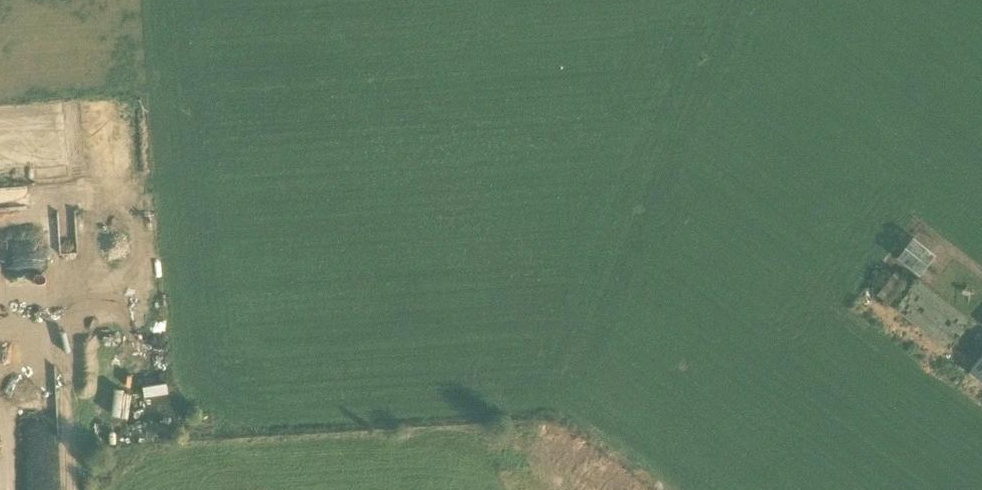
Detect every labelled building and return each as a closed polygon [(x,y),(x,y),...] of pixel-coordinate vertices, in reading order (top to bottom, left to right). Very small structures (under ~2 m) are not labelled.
[(912,235),(896,256),(918,274),(935,253),(912,235)] [(981,382),(981,355),(969,372),(981,382)] [(137,439),(136,427),(109,428),(109,440),(137,439)]
